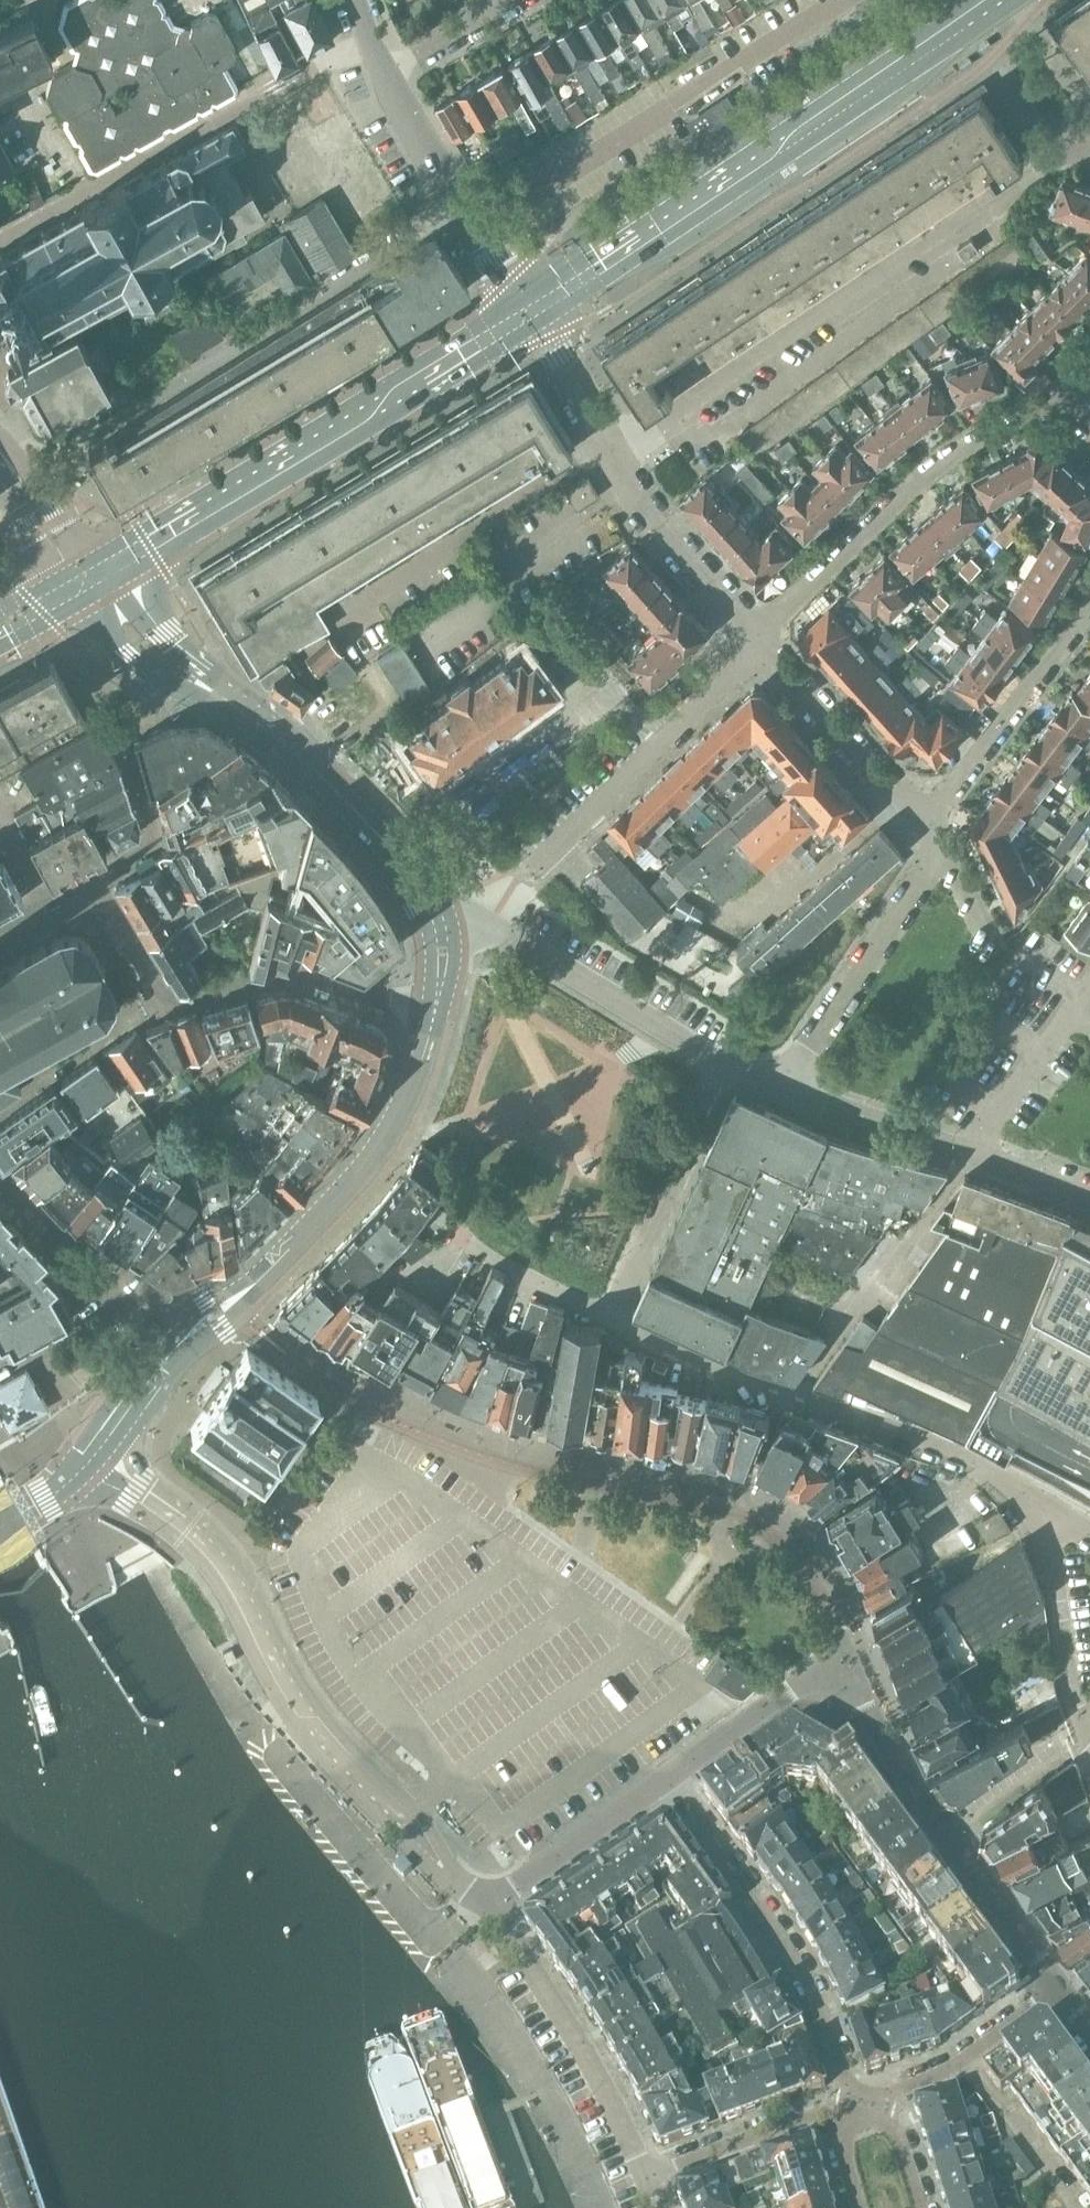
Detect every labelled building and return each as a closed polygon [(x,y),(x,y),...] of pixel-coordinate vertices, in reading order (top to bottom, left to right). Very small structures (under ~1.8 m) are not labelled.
[(207,12),(191,22),(191,27),(185,25),(177,29),(168,13),(164,11),(165,7),(161,0),(67,0),(64,2),(57,25),(70,48),(79,51),(75,63),(72,62),(51,74),(46,92),(57,113),(66,115),(63,124),(73,141),(81,143),(79,151),(89,168),(98,171),(121,158),(122,154),(126,155),(135,150),(137,145),(141,147),(164,134),(165,129),(170,127),(174,128),(198,115),(199,110),(203,112),(212,107),(213,102),(218,103),(235,94),(237,85),(224,62),(233,57),(235,48),(216,15),(207,12)] [(269,0),(240,0),(246,13),(265,2),(269,0)] [(312,0),(278,0),(306,50),(309,49),(313,50),(321,46),(322,41),(332,36),(312,0)] [(601,10),(620,41),(640,77),(649,71),(629,36),(642,28),(626,0),(618,0),(601,10)] [(642,28),(662,62),(673,55),(653,22),(666,14),(658,0),(626,0),(642,28)] [(666,14),(674,28),(684,22),(676,8),(688,1),(687,0),(658,0),(666,14)] [(688,1),(707,35),(719,28),(703,0),(687,0),(688,1)] [(1031,21),(1072,87),(1089,76),(1089,0),(1064,0),(1031,21)] [(265,2),(246,13),(252,26),(273,72),(297,59),(265,2)] [(739,5),(726,12),(734,26),(747,18),(739,5)] [(601,10),(579,22),(598,54),(618,89),(627,83),(607,49),(620,41),(601,10)] [(51,58),(31,15),(0,30),(0,82),(51,58)] [(556,36),(575,68),(595,102),(605,96),(585,62),(598,54),(579,22),(556,36)] [(551,82),(575,68),(556,36),(533,49),(551,82)] [(544,95),(561,124),(571,118),(551,82),(533,50),(510,63),(532,102),(544,95)] [(503,67),(482,79),(500,111),(512,104),(527,131),(538,125),(503,67)] [(481,80),(458,93),(477,124),(500,111),(482,79),(481,80)] [(477,124),(458,93),(435,107),(453,138),(477,124)] [(728,93),(687,121),(699,138),(740,110),(728,93)] [(578,99),(565,107),(576,125),(589,117),(578,99)] [(714,353),(1032,165),(993,99),(603,331),(649,407),(677,391),(661,365),(706,338),(714,353)] [(245,139),(236,123),(232,126),(231,125),(229,126),(230,126),(175,157),(175,156),(174,157),(166,162),(164,159),(161,160),(163,163),(145,173),(143,170),(141,172),(122,183),(122,182),(120,184),(84,204),(81,205),(82,206),(81,206),(82,209),(65,218),(63,215),(61,217),(62,220),(44,230),(43,227),(40,228),(40,229),(22,239),(20,240),(21,243),(3,253),(1,250),(0,251),(0,254),(0,255),(0,323),(2,322),(6,328),(10,329),(15,326),(27,346),(39,340),(44,349),(8,369),(5,380),(11,391),(22,395),(39,424),(66,409),(76,426),(96,415),(95,412),(116,401),(108,386),(99,370),(111,364),(97,340),(86,346),(77,331),(185,270),(194,265),(245,236),(246,235),(245,235),(240,227),(261,215),(262,216),(263,215),(263,214),(262,213),(248,189),(249,188),(248,187),(247,187),(246,188),(242,190),(241,188),(249,184),(242,170),(233,174),(223,157),(241,147),(242,148),(243,148),(243,147),(244,147),(243,146),(242,146),(240,141),(245,139)] [(492,149),(497,159),(497,160),(499,163),(521,150),(522,149),(521,149),(522,148),(513,132),(512,132),(509,128),(487,141),(492,149)] [(13,167),(0,143),(0,176),(13,167)] [(497,159),(492,149),(475,159),(481,169),(497,160),(497,159)] [(18,180),(31,208),(44,201),(32,173),(18,180)] [(1061,183),(1056,197),(1052,196),(1049,205),(1052,207),(1051,211),(1089,225),(1089,187),(1066,178),(1061,183)] [(206,274),(222,300),(223,300),(228,309),(236,305),(238,310),(271,291),(269,286),(279,279),(288,295),(321,276),(321,275),(354,253),(322,198),(279,223),(282,229),(206,274)] [(1022,218),(1011,225),(1038,262),(1048,254),(1022,218)] [(111,495),(477,299),(441,233),(393,259),(403,277),(371,294),(367,286),(140,407),(147,421),(88,452),(111,495)] [(958,249),(966,260),(979,250),(972,239),(958,249)] [(1069,271),(1089,293),(1089,255),(1087,252),(1069,271)] [(1022,264),(1005,276),(1010,283),(1027,271),(1022,264)] [(1050,290),(1078,318),(1089,305),(1089,293),(1069,271),(1050,290)] [(1010,283),(1005,276),(1000,279),(1005,286),(1010,283)] [(987,289),(983,292),(991,302),(994,299),(987,289)] [(1050,290),(1031,309),(1059,337),(1063,333),(1065,335),(1076,325),(1073,322),(1078,318),(1050,290)] [(991,302),(983,292),(973,300),(980,309),(991,302)] [(1031,309),(1012,328),(1044,359),(1049,355),(1045,351),(1059,337),(1031,309)] [(207,311),(196,318),(210,343),(222,335),(207,311)] [(196,318),(185,325),(199,349),(210,343),(196,318)] [(940,323),(936,327),(946,336),(949,333),(940,323)] [(199,349),(185,325),(173,332),(188,356),(199,349)] [(946,336),(936,327),(933,331),(942,340),(946,336)] [(1044,359),(1012,328),(993,347),(1025,378),(1027,376),(1031,377),(1037,372),(1036,367),(1044,359)] [(976,354),(967,357),(982,395),(1005,386),(991,352),(978,358),(976,354)] [(982,395),(967,357),(958,361),(959,365),(945,370),(958,404),(982,395)] [(876,371),(869,377),(878,388),(884,383),(876,371)] [(878,388),(869,377),(862,382),(870,393),(878,388)] [(536,378),(190,561),(248,671),(266,662),(289,707),(314,694),(289,647),(331,625),(316,595),(578,456),(536,378)] [(933,378),(915,392),(937,420),(955,405),(933,378)] [(899,399),(894,404),(919,434),(937,420),(915,392),(902,402),(899,399)] [(891,411),(876,423),(899,451),(919,434),(894,404),(889,408),(891,411)] [(818,416),(826,427),(833,421),(825,411),(818,416)] [(899,451),(876,423),(856,439),(878,467),(899,451)] [(790,437),(780,444),(789,453),(797,447),(790,437)] [(1029,479),(1030,479),(1054,453),(1046,445),(1046,442),(1040,437),(1029,442),(1029,447),(1001,462),(1014,486),(1029,479)] [(789,453),(780,444),(776,448),(783,458),(789,453)] [(837,444),(825,455),(858,488),(876,471),(852,447),(846,453),(837,444)] [(1030,479),(1050,498),(1076,469),(1056,451),(1054,453),(1030,479)] [(728,460),(765,501),(774,493),(736,452),(728,460)] [(822,476),(817,482),(841,505),(858,488),(825,455),(813,467),(822,476)] [(1003,491),(1014,486),(1001,462),(973,477),(988,506),(1006,497),(1003,491)] [(1070,516),(1089,494),(1089,483),(1076,469),(1050,498),(1070,516)] [(680,500),(697,520),(728,493),(721,485),(718,488),(708,476),(680,500)] [(802,478),(790,490),(823,523),(841,505),(817,482),(811,487),(802,478)] [(964,485),(945,501),(969,529),(988,512),(964,485)] [(823,523),(790,490),(779,501),(788,510),(782,516),(806,540),(823,523)] [(697,520),(713,537),(740,512),(732,503),(734,500),(728,493),(697,520)] [(1070,516),(1071,517),(1065,532),(1089,542),(1089,494),(1070,516)] [(945,501),(927,518),(951,545),(969,529),(945,501)] [(1035,502),(1024,514),(1030,520),(1034,515),(1041,508),(1035,502)] [(1047,514),(1041,508),(1034,515),(1040,521),(1047,514)] [(713,537),(729,555),(756,530),(740,512),(713,537)] [(1021,512),(1009,526),(1017,533),(1030,520),(1024,514),(1021,512)] [(927,518),(909,534),(933,561),(951,545),(927,518)] [(756,530),(729,555),(757,586),(794,551),(787,544),(791,539),(777,524),(762,537),(756,530)] [(1009,526),(998,537),(1006,545),(1017,533),(1009,526)] [(1052,530),(1038,553),(1073,574),(1087,551),(1052,530)] [(933,561),(909,534),(890,550),(914,577),(933,561)] [(1006,545),(998,537),(987,549),(995,557),(1006,545)] [(611,585),(618,592),(648,564),(631,546),(604,571),(614,582),(611,585)] [(1009,549),(995,564),(1002,571),(1016,555),(1009,549)] [(1038,553),(1024,576),(1059,597),(1073,574),(1038,553)] [(885,554),(867,572),(900,606),(912,594),(903,585),(908,578),(885,554)] [(972,557),(961,569),(971,578),(982,566),(972,557)] [(628,597),(637,607),(664,582),(648,564),(618,592),(625,600),(628,597)] [(1002,571),(995,564),(980,579),(988,586),(1002,571)] [(971,578),(961,569),(950,580),(960,589),(969,579),(970,579),(971,578)] [(900,606),(867,572),(849,590),(873,614),(879,607),(889,617),(900,606)] [(1059,597),(1024,576),(1010,600),(1045,621),(1059,597)] [(637,607),(654,625),(681,601),(664,582),(637,607)] [(585,588),(579,593),(565,605),(573,615),(594,599),(585,588)] [(966,589),(957,599),(964,606),(974,596),(966,589)] [(950,601),(942,594),(940,592),(934,599),(944,608),(950,601)] [(863,611),(850,598),(845,603),(850,609),(857,616),(863,611)] [(964,606),(957,599),(947,610),(955,616),(964,606)] [(654,625),(660,632),(665,628),(686,652),(709,632),(681,601),(654,625)] [(924,610),(934,618),(940,612),(930,603),(924,610)] [(986,606),(979,615),(1023,648),(1035,632),(1005,609),(999,616),(986,606)] [(802,636),(816,651),(857,616),(850,609),(839,619),(830,609),(802,636)] [(875,623),(863,611),(857,616),(863,623),(862,624),(869,628),(875,623)] [(986,634),(979,643),(1009,666),(1023,648),(979,615),(972,624),(986,634)] [(589,625),(596,632),(607,624),(599,616),(589,625)] [(816,651),(831,669),(860,643),(851,634),(862,624),(863,623),(857,616),(816,651)] [(937,622),(927,632),(934,639),(944,628),(937,622)] [(596,632),(607,644),(617,635),(607,624),(596,632)] [(665,628),(660,632),(646,645),(671,672),(689,655),(686,652),(665,628)] [(880,635),(890,645),(897,638),(887,628),(880,635)] [(358,706),(378,690),(332,632),(307,651),(338,691),(312,711),(339,745),(370,721),(358,706)] [(902,642),(909,648),(918,638),(912,632),(902,642)] [(934,639),(927,632),(918,642),(925,649),(934,639)] [(617,635),(607,644),(613,651),(623,642),(617,635)] [(897,638),(890,645),(900,655),(907,648),(897,638)] [(831,669),(847,686),(887,649),(880,641),(868,652),(860,643),(831,669)] [(959,642),(952,651),(996,684),(1009,666),(979,643),(972,652),(959,642)] [(378,658),(406,702),(429,688),(401,643),(378,658)] [(671,672),(646,645),(628,662),(652,689),(671,672)] [(847,686),(862,703),(890,676),(883,668),(894,657),(887,649),(847,686)] [(505,657),(472,682),(467,676),(445,692),(450,698),(416,723),(420,728),(403,740),(431,778),(553,687),(525,650),(509,662),(505,657)] [(996,684),(952,651),(946,659),(959,669),(951,680),(981,703),(996,684)] [(912,667),(923,675),(929,668),(918,659),(912,667)] [(0,691),(0,714),(25,759),(87,725),(52,662),(0,691)] [(929,668),(923,675),(934,684),(940,677),(929,668)] [(862,703),(876,719),(917,681),(910,673),(898,684),(890,676),(862,703)] [(1078,690),(1089,699),(1089,675),(1078,690)] [(876,719),(890,735),(919,707),(912,699),(924,688),(917,681),(876,719)] [(944,692),(955,701),(961,693),(950,685),(944,692)] [(753,740),(758,746),(786,720),(762,692),(752,692),(728,716),(725,713),(709,728),(736,756),(740,760),(749,751),(745,747),(753,740)] [(1059,710),(1089,733),(1089,705),(1073,692),(1059,710)] [(368,717),(388,705),(381,693),(361,705),(368,717)] [(961,693),(955,701),(970,713),(976,705),(961,693)] [(904,750),(913,742),(943,713),(937,706),(927,715),(919,707),(890,735),(904,750)] [(1045,728),(1076,751),(1083,742),(1089,747),(1089,733),(1059,710),(1045,728)] [(943,713),(913,742),(937,761),(963,728),(943,713)] [(18,763),(25,759),(0,714),(0,773),(18,763)] [(758,746),(775,765),(804,739),(786,720),(758,746)] [(167,725),(134,740),(149,794),(172,778),(173,784),(186,776),(205,763),(208,767),(210,766),(212,764),(239,745),(235,742),(218,732),(210,727),(203,723),(167,725)] [(87,725),(25,759),(18,763),(40,801),(50,804),(51,803),(71,793),(96,780),(119,766),(106,743),(104,744),(102,740),(95,738),(87,725)] [(728,764),(736,756),(709,728),(694,743),(732,782),(739,775),(728,764)] [(1045,728),(1032,746),(1076,779),(1083,770),(1070,760),(1076,751),(1045,728)] [(819,756),(804,739),(775,765),(783,773),(771,784),(778,792),(788,783),(817,757),(819,756)] [(724,789),(732,782),(694,743),(678,759),(705,787),(714,778),(724,789)] [(218,773),(200,786),(213,806),(220,802),(221,802),(222,804),(239,792),(243,798),(247,795),(274,777),(260,764),(252,756),(239,745),(212,764),(218,773)] [(1032,746),(1017,765),(1048,789),(1056,778),(1069,788),(1076,779),(1032,746)] [(855,797),(825,763),(824,764),(823,763),(824,762),(819,756),(818,757),(817,757),(788,783),(788,784),(787,785),(793,791),(794,790),(777,805),(742,837),(741,838),(767,867),(810,828),(815,833),(855,797)] [(693,798),(702,790),(675,762),(659,778),(696,817),(704,809),(693,798)] [(173,784),(157,795),(168,824),(161,826),(169,848),(188,838),(193,847),(211,837),(226,829),(234,825),(223,805),(222,804),(221,802),(220,802),(213,806),(200,786),(218,773),(212,764),(210,766),(208,767),(205,763),(186,776),(173,784)] [(1017,765),(1002,784),(1047,817),(1053,809),(1040,800),(1048,789),(1017,765)] [(133,808),(119,766),(96,780),(71,793),(84,817),(90,814),(97,827),(133,808)] [(247,795),(261,814),(290,802),(291,794),(274,777),(247,795)] [(689,824),(696,817),(659,778),(643,793),(670,821),(678,813),(689,824)] [(756,780),(746,789),(752,796),(763,787),(756,780)] [(1002,784),(989,801),(1021,825),(1028,816),(1041,826),(1047,817),(1002,784)] [(746,789),(736,798),(742,805),(752,796),(746,789)] [(84,817),(71,793),(51,803),(58,817),(63,822),(55,825),(48,812),(41,815),(40,814),(35,804),(14,815),(28,840),(51,883),(105,854),(89,823),(87,823),(84,817)] [(661,829),(670,821),(643,793),(627,809),(665,848),(672,840),(661,829)] [(777,805),(766,793),(730,825),(741,837),(742,837),(777,805)] [(164,863),(183,894),(184,895),(211,881),(287,854),(280,874),(292,878),(310,813),(291,794),(290,802),(261,814),(234,825),(226,829),(211,837),(193,847),(188,838),(169,848),(162,851),(161,857),(164,863)] [(223,805),(234,825),(261,814),(247,795),(243,798),(240,800),(223,805)] [(871,814),(855,797),(815,833),(822,841),(834,831),(842,840),(871,814)] [(742,805),(736,798),(725,807),(732,815),(742,805)] [(971,825),(999,880),(1028,865),(1014,834),(1021,825),(989,801),(971,825)] [(137,818),(133,808),(97,827),(107,843),(111,840),(114,845),(136,833),(138,823),(137,818)] [(658,855),(665,848),(627,809),(611,825),(638,852),(647,844),(658,855)] [(310,813),(292,878),(280,874),(272,874),(264,907),(249,966),(250,966),(297,954),(299,947),(316,954),(317,953),(328,957),(327,958),(361,971),(402,936),(387,907),(388,907),(375,888),(375,887),(359,865),(341,845),(342,844),(310,812),(310,813)] [(717,818),(706,827),(713,835),(723,825),(722,824),(729,818),(725,813),(718,819),(717,818)] [(1078,816),(1067,832),(1075,838),(1086,822),(1078,816)] [(730,825),(729,826),(677,873),(689,887),(699,877),(722,902),(759,868),(736,842),(741,837),(730,825)] [(742,950),(741,951),(771,967),(901,849),(881,826),(742,950)] [(713,835),(706,827),(696,836),(702,844),(713,835)] [(1067,832),(1059,843),(1068,847),(1075,838),(1067,832)] [(582,880),(634,938),(660,915),(680,926),(684,919),(666,909),(602,837),(587,850),(600,864),(582,880)] [(1088,867),(1089,864),(1089,843),(1088,842),(1076,859),(1077,859),(1067,873),(1078,881),(1088,867)] [(1068,847),(1059,843),(1054,850),(1062,856),(1068,847)] [(687,849),(677,858),(683,866),(694,856),(687,849)] [(171,927),(147,942),(178,991),(201,977),(186,955),(195,949),(196,951),(202,947),(201,945),(205,942),(199,931),(248,903),(264,907),(272,874),(280,874),(287,854),(211,881),(184,895),(183,894),(159,908),(171,927)] [(1,909),(9,904),(19,898),(21,898),(22,897),(10,875),(7,871),(3,863),(0,858),(0,909),(1,909)] [(683,866),(677,858),(666,868),(673,875),(683,866)] [(159,864),(139,875),(159,908),(183,894),(164,863),(160,866),(159,864)] [(1028,865),(999,880),(1016,915),(1017,915),(1040,883),(1041,883),(1032,864),(1028,865)] [(115,890),(147,942),(171,927),(159,908),(139,875),(115,890)] [(1078,914),(1089,923),(1089,897),(1078,914)] [(1078,914),(1060,940),(1088,960),(1089,957),(1089,923),(1078,914)] [(109,1019),(105,1014),(111,1004),(116,1005),(118,1001),(119,1001),(119,986),(116,986),(115,981),(110,982),(101,966),(107,963),(104,958),(99,960),(87,941),(91,936),(87,932),(83,937),(73,932),(73,926),(69,927),(69,931),(59,933),(57,928),(53,930),(55,935),(38,944),(36,940),(32,943),(34,947),(17,957),(14,952),(11,954),(13,959),(0,966),(0,1097),(33,1074),(26,1064),(31,1061),(28,1057),(42,1050),(44,1054),(49,1052),(46,1047),(60,1040),(62,1044),(67,1041),(64,1037),(74,1032),(77,1036),(81,1034),(78,1029),(87,1024),(89,1029),(95,1026),(92,1022),(102,1016),(105,1022),(109,1019)] [(970,979),(983,988),(991,978),(978,968),(970,979)] [(275,991),(255,997),(267,1032),(266,1041),(285,1041),(287,1033),(287,1032),(291,991),(289,991),(287,991),(279,991),(275,991)] [(291,991),(287,1032),(306,1039),(320,1003),(291,991)] [(246,1000),(201,1014),(201,1015),(217,1051),(258,1035),(247,1000),(247,999),(246,1000)] [(320,1003),(306,1039),(334,1050),(338,1041),(348,1014),(320,1003)] [(194,1010),(169,1020),(184,1058),(210,1048),(194,1010)] [(338,1041),(386,1061),(388,1042),(381,1029),(365,1020),(348,1014),(338,1041)] [(174,1066),(187,1082),(193,1076),(187,1062),(184,1058),(169,1020),(146,1029),(146,1030),(164,1054),(174,1066)] [(129,1089),(140,1103),(171,1082),(135,1029),(103,1050),(130,1088),(129,1089)] [(327,1069),(374,1090),(386,1061),(338,1041),(334,1050),(332,1056),(327,1069)] [(265,1053),(264,1063),(269,1066),(273,1057),(265,1053)] [(317,1069),(307,1090),(317,1095),(327,1069),(332,1056),(324,1053),(317,1069)] [(95,1056),(78,1068),(103,1104),(121,1092),(95,1056)] [(273,1057),(269,1066),(273,1068),(277,1059),(273,1057)] [(291,1077),(290,1081),(307,1090),(317,1069),(298,1060),(295,1068),(291,1077)] [(279,1063),(277,1070),(281,1072),(291,1077),(295,1068),(283,1064),(280,1063),(279,1063)] [(78,1068),(61,1080),(87,1116),(103,1104),(78,1068)] [(251,1080),(344,1140),(359,1118),(317,1095),(307,1090),(290,1081),(265,1068),(251,1080)] [(317,1095),(359,1118),(360,1118),(374,1090),(327,1069),(317,1095)] [(236,1093),(329,1159),(344,1140),(251,1080),(236,1093)] [(10,1160),(59,1125),(74,1114),(69,1108),(76,1103),(63,1083),(55,1088),(53,1085),(8,1117),(9,1117),(0,1123),(0,1164),(1,1166),(10,1160)] [(726,1352),(750,1364),(773,1316),(749,1305),(752,1300),(753,1299),(752,1299),(760,1283),(760,1282),(760,1281),(768,1265),(768,1264),(776,1248),(776,1247),(778,1242),(827,1133),(812,1127),(812,1126),(811,1125),(811,1126),(797,1120),(797,1119),(796,1119),(796,1120),(782,1113),(783,1112),(781,1112),(781,1113),(767,1106),(768,1105),(767,1105),(766,1106),(752,1099),(753,1098),(736,1091),(723,1118),(723,1119),(724,1120),(716,1136),(715,1135),(715,1136),(716,1137),(708,1153),(707,1152),(707,1154),(708,1154),(701,1170),(699,1170),(699,1171),(700,1171),(693,1187),(692,1187),(691,1188),(692,1188),(685,1205),(684,1204),(683,1205),(684,1206),(677,1222),(676,1221),(675,1222),(676,1223),(669,1239),(668,1239),(667,1240),(668,1240),(661,1257),(660,1256),(659,1257),(660,1258),(653,1274),(652,1274),(651,1275),(652,1275),(644,1291),(643,1292),(644,1292),(636,1309),(636,1308),(635,1310),(636,1310),(635,1310),(636,1311),(637,1310),(658,1320),(658,1321),(659,1321),(681,1331),(680,1331),(682,1332),(682,1331),(703,1341),(704,1342),(704,1341),(726,1351),(726,1352)] [(259,1135),(264,1140),(310,1178),(329,1159),(236,1093),(222,1104),(225,1107),(241,1120),(259,1135)] [(226,1134),(241,1120),(225,1107),(210,1119),(226,1134)] [(138,1115),(109,1137),(125,1159),(155,1138),(138,1115)] [(10,1160),(37,1188),(88,1147),(59,1125),(10,1160)] [(827,1133),(778,1242),(802,1253),(850,1275),(897,1209),(915,1215),(949,1168),(947,1168),(947,1169),(919,1161),(918,1161),(917,1164),(910,1162),(911,1159),(907,1158),(906,1161),(899,1159),(900,1156),(898,1155),(898,1156),(884,1151),(884,1152),(872,1148),(870,1147),(870,1148),(857,1143),(855,1143),(843,1139),(842,1138),(829,1134),(828,1134),(828,1133),(827,1133)] [(260,1167),(259,1167),(292,1198),(311,1179),(310,1178),(264,1140),(249,1156),(260,1167)] [(422,1143),(403,1173),(433,1197),(432,1198),(434,1199),(459,1219),(482,1191),(455,1171),(456,1169),(422,1143)] [(64,1215),(66,1212),(102,1167),(100,1165),(104,1160),(88,1147),(37,1188),(63,1216),(64,1215)] [(84,1224),(94,1232),(133,1176),(108,1155),(104,1160),(100,1165),(102,1167),(66,1212),(82,1225),(84,1224)] [(203,1212),(204,1217),(209,1267),(218,1264),(237,1258),(230,1207),(226,1170),(215,1174),(213,1164),(196,1170),(198,1185),(203,1212)] [(259,1167),(238,1190),(254,1205),(250,1208),(268,1224),(292,1198),(259,1167)] [(400,1178),(382,1201),(411,1229),(434,1199),(432,1198),(433,1197),(403,1173),(400,1178)] [(967,1439),(981,1412),(990,1401),(1004,1375),(1016,1355),(1024,1331),(1041,1292),(1059,1246),(1072,1215),(966,1175),(932,1221),(949,1227),(878,1326),(871,1335),(865,1343),(849,1336),(814,1384),(842,1394),(846,1384),(967,1439)] [(133,1176),(94,1232),(111,1245),(111,1244),(126,1254),(173,1186),(158,1178),(151,1188),(133,1176)] [(126,1254),(139,1264),(173,1232),(182,1223),(196,1202),(173,1186),(126,1254)] [(254,1205),(238,1190),(233,1195),(235,1214),(240,1247),(243,1250),(268,1224),(250,1208),(254,1205)] [(382,1201),(357,1227),(387,1254),(411,1229),(382,1201)] [(34,1242),(0,1207),(0,1343),(5,1352),(73,1314),(59,1288),(61,1286),(44,1268),(47,1265),(29,1247),(34,1242)] [(1080,1430),(1089,1436),(1089,1222),(1072,1215),(1059,1246),(1041,1292),(1024,1331),(1016,1355),(1004,1375),(990,1401),(981,1412),(996,1420),(1011,1392),(1020,1397),(1080,1430)] [(176,1235),(173,1232),(139,1264),(162,1281),(170,1282),(209,1267),(204,1217),(200,1217),(192,1225),(178,1233),(176,1235)] [(353,1231),(316,1270),(326,1278),(350,1271),(347,1269),(351,1265),(356,1265),(361,1270),(383,1258),(353,1231)] [(433,1391),(447,1397),(478,1337),(482,1330),(483,1324),(493,1301),(506,1275),(493,1267),(477,1298),(453,1343),(455,1344),(432,1385),(430,1389),(433,1391)] [(310,1328),(324,1310),(347,1284),(357,1279),(352,1270),(350,1271),(326,1278),(316,1270),(287,1300),(286,1301),(288,1311),(288,1312),(310,1328)] [(310,1328),(328,1340),(362,1293),(367,1286),(357,1279),(347,1284),(324,1310),(310,1328)] [(370,1358),(374,1360),(393,1372),(422,1324),(432,1331),(443,1312),(396,1284),(383,1301),(353,1349),(356,1350),(355,1354),(369,1360),(370,1358)] [(401,1368),(432,1385),(455,1344),(453,1343),(477,1298),(457,1287),(443,1313),(432,1331),(431,1331),(425,1328),(417,1341),(401,1368)] [(348,1346),(353,1349),(379,1305),(362,1293),(328,1340),(344,1352),(348,1346)] [(510,1423),(535,1428),(562,1322),(565,1309),(550,1303),(537,1335),(532,1349),(510,1423)] [(773,1316),(750,1364),(781,1374),(812,1329),(773,1316)] [(864,1316),(849,1336),(865,1343),(871,1335),(878,1326),(864,1316)] [(463,1405),(489,1414),(521,1329),(519,1329),(519,1330),(503,1322),(497,1337),(463,1405)] [(562,1322),(535,1428),(538,1429),(584,1437),(591,1395),(594,1376),(602,1329),(562,1322)] [(781,1374),(796,1379),(832,1328),(817,1323),(812,1329),(781,1374)] [(489,1414),(510,1423),(532,1349),(537,1335),(521,1329),(489,1414)] [(447,1397),(463,1405),(497,1337),(482,1330),(478,1337),(447,1397)] [(190,1428),(261,1479),(272,1464),(278,1468),(285,1459),(279,1455),(318,1399),(247,1348),(231,1370),(229,1369),(204,1405),(206,1406),(190,1428)] [(615,1441),(644,1447),(654,1383),(641,1381),(644,1360),(636,1353),(627,1352),(615,1441)] [(33,1381),(26,1368),(0,1383),(0,1413),(9,1429),(48,1407),(33,1381)] [(623,1381),(594,1376),(591,1395),(597,1396),(592,1438),(615,1441),(623,1381)] [(668,1449),(676,1394),(678,1386),(654,1383),(644,1447),(668,1449)] [(668,1449),(696,1452),(708,1396),(676,1394),(668,1449)] [(696,1452),(728,1460),(740,1405),(708,1396),(696,1452)] [(740,1405),(728,1460),(751,1466),(752,1465),(770,1415),(740,1405)] [(759,1468),(786,1483),(817,1421),(785,1409),(759,1468)] [(786,1483),(804,1495),(833,1469),(859,1436),(817,1421),(786,1483)] [(859,1436),(833,1469),(853,1489),(856,1494),(873,1480),(906,1454),(859,1436)] [(833,1469),(804,1495),(824,1515),(839,1501),(853,1489),(833,1469)] [(840,1542),(890,1509),(878,1487),(828,1521),(840,1542)] [(909,1497),(890,1509),(902,1529),(921,1518),(909,1497)] [(978,1517),(988,1537),(1015,1524),(1005,1504),(978,1517)] [(890,1509),(840,1542),(853,1563),(902,1529),(890,1509)] [(887,1546),(897,1568),(924,1551),(914,1537),(910,1531),(887,1546)] [(941,1595),(884,1633),(888,1638),(887,1639),(906,1695),(907,1696),(929,1682),(1017,1619),(1045,1599),(1022,1541),(1003,1553),(941,1595)] [(865,1588),(897,1568),(887,1546),(855,1567),(865,1588)] [(865,1589),(873,1607),(899,1592),(898,1588),(908,1583),(905,1577),(921,1568),(916,1558),(898,1569),(897,1568),(865,1589)] [(884,1632),(884,1633),(941,1595),(929,1575),(911,1585),(914,1589),(875,1612),(874,1613),(883,1632),(884,1632)] [(1047,1616),(1045,1599),(1017,1619),(1026,1632),(1047,1616)] [(232,1649),(223,1653),(228,1665),(237,1661),(232,1649)] [(720,1652),(705,1674),(716,1682),(718,1678),(745,1697),(761,1681),(720,1652)] [(915,1727),(921,1736),(927,1733),(960,1711),(974,1702),(954,1668),(929,1683),(936,1693),(928,1698),(927,1697),(926,1697),(925,1697),(910,1706),(920,1723),(915,1727)] [(980,1745),(943,1765),(935,1770),(947,1789),(959,1793),(993,1769),(998,1775),(1019,1759),(1015,1753),(1033,1740),(1065,1716),(1060,1702),(1024,1722),(980,1745)] [(940,1759),(943,1765),(980,1745),(976,1737),(960,1711),(927,1733),(921,1736),(914,1740),(927,1767),(928,1767),(933,1764),(940,1759)] [(849,1755),(843,1747),(837,1751),(793,1726),(759,1750),(784,1786),(788,1783),(790,1783),(790,1778),(819,1780),(826,1776),(826,1770),(849,1755)] [(847,1744),(843,1747),(849,1755),(826,1770),(826,1776),(819,1781),(830,1797),(866,1771),(847,1744)] [(765,1800),(784,1786),(759,1750),(740,1763),(765,1800)] [(1076,1759),(1041,1784),(1052,1799),(1053,1807),(1057,1814),(1088,1796),(1076,1759)] [(740,1763),(703,1790),(741,1843),(777,1817),(765,1800),(740,1763)] [(844,1816),(880,1790),(866,1771),(830,1797),(844,1816)] [(1048,1858),(1057,1852),(1068,1846),(1060,1830),(1036,1843),(1029,1830),(1037,1826),(1036,1825),(1044,1821),(1057,1814),(1053,1807),(1052,1799),(1041,1784),(984,1824),(983,1830),(982,1836),(985,1840),(992,1849),(1009,1872),(1010,1871),(1045,1852),(1048,1858)] [(858,1835),(894,1809),(880,1790),(844,1816),(858,1835)] [(807,1808),(802,1800),(795,1805),(800,1812),(807,1808)] [(872,1855),(908,1829),(894,1809),(858,1835),(872,1855)] [(777,1817),(741,1843),(755,1862),(758,1860),(791,1837),(777,1817)] [(819,1825),(814,1818),(807,1823),(812,1830),(819,1825)] [(670,1896),(671,1898),(707,1871),(671,1821),(664,1819),(652,1828),(682,1869),(673,1876),(681,1887),(670,1896)] [(629,1874),(647,1861),(657,1874),(667,1867),(673,1876),(682,1869),(652,1828),(651,1829),(648,1828),(643,1832),(643,1835),(633,1842),(630,1841),(625,1845),(624,1848),(615,1854),(629,1874)] [(886,1874),(922,1848),(908,1829),(872,1855),(886,1874)] [(1071,1878),(1089,1867),(1089,1834),(1068,1846),(1057,1852),(1057,1853),(1048,1858),(1013,1877),(1028,1901),(1071,1878)] [(791,1837),(758,1860),(761,1865),(760,1869),(764,1875),(768,1875),(771,1879),(804,1855),(791,1837)] [(833,1844),(828,1837),(821,1842),(826,1849),(833,1844)] [(900,1893),(936,1867),(922,1848),(886,1874),(900,1893)] [(629,1874),(615,1854),(606,1860),(604,1860),(598,1864),(598,1867),(595,1866),(619,1901),(629,1894),(637,1905),(643,1901),(649,1897),(655,1893),(647,1881),(657,1874),(647,1861),(629,1874)] [(804,1855),(771,1879),(774,1883),(773,1887),(777,1893),(781,1893),(784,1897),(818,1874),(804,1855)] [(398,1864),(394,1867),(404,1878),(407,1875),(413,1869),(412,1868),(404,1860),(403,1859),(398,1864)] [(582,1927),(592,1920),(600,1932),(606,1928),(612,1924),(618,1919),(609,1908),(619,1901),(595,1866),(595,1869),(592,1868),(586,1872),(586,1875),(577,1881),(591,1901),(572,1914),(582,1927)] [(914,1913),(950,1887),(936,1867),(900,1893),(914,1913)] [(1071,1878),(1073,1882),(1034,1903),(1034,1904),(1049,1924),(1089,1900),(1089,1867),(1071,1878)] [(707,1871),(671,1898),(689,1923),(686,1926),(683,1924),(672,1932),(676,1939),(733,1906),(707,1871)] [(818,1874),(784,1897),(787,1902),(786,1905),(790,1911),(794,1911),(796,1915),(831,1893),(818,1874)] [(863,1887),(855,1876),(847,1881),(855,1892),(863,1887)] [(539,1908),(570,1951),(579,1945),(572,1934),(582,1927),(572,1914),(591,1901),(577,1881),(568,1888),(565,1887),(560,1891),(559,1894),(550,1900),(547,1900),(541,1904),(541,1907),(539,1908)] [(921,1921),(929,1932),(964,1906),(950,1887),(914,1913),(915,1914),(921,1921)] [(655,1893),(649,1897),(654,1904),(660,1900),(655,1893)] [(831,1893),(796,1915),(799,1920),(798,1923),(802,1929),(805,1930),(808,1934),(843,1913),(831,1893)] [(649,1897),(643,1901),(648,1908),(654,1904),(649,1897)] [(643,1901),(637,1905),(643,1913),(648,1908),(643,1901)] [(1073,1957),(1089,1944),(1089,1901),(1050,1925),(1053,1930),(1073,1957)] [(657,1965),(669,1986),(684,2012),(685,2013),(711,2056),(728,2046),(736,2041),(727,2026),(722,2018),(729,2014),(736,2010),(781,1982),(769,1960),(760,1945),(749,1928),(733,1906),(676,1939),(672,1932),(662,1916),(637,1931),(648,1950),(655,1962),(657,1965)] [(929,1932),(943,1951),(978,1925),(964,1906),(929,1932)] [(579,1945),(570,1951),(539,1908),(527,1916),(526,1923),(561,1971),(597,1948),(592,1942),(582,1949),(579,1945)] [(626,1930),(640,1954),(648,1950),(637,1931),(662,1916),(656,1908),(626,1930)] [(843,1913),(808,1934),(811,1939),(810,1942),(813,1948),(817,1949),(819,1953),(855,1933),(843,1913)] [(876,1919),(881,1926),(890,1938),(897,1933),(883,1914),(876,1919)] [(904,1934),(921,1921),(915,1914),(898,1926),(904,1934)] [(618,1919),(612,1924),(617,1931),(623,1927),(618,1919)] [(612,1924),(606,1928),(611,1935),(617,1931),(612,1924)] [(943,1951),(957,1971),(992,1945),(978,1925),(943,1951)] [(606,1928),(600,1932),(605,1939),(611,1935),(606,1928)] [(576,1990),(585,2003),(618,1981),(609,1968),(635,1953),(623,1933),(610,1942),(616,1952),(604,1959),(597,1948),(561,1971),(569,1982),(574,1990),(576,1990)] [(855,1933),(819,1953),(822,1958),(820,1961),(824,1968),(828,1968),(830,1973),(866,1954),(855,1933)] [(957,1971),(971,1990),(1006,1964),(992,1945),(957,1971)] [(1089,1980),(1089,1945),(1073,1957),(1089,1980)] [(648,1966),(655,1962),(648,1950),(640,1954),(648,1966)] [(916,1960),(910,1952),(903,1958),(908,1965),(916,1960)] [(866,1954),(830,1973),(833,1978),(831,1981),(834,1987),(838,1988),(840,1993),(877,1975),(876,1972),(866,1954)] [(957,1994),(936,2002),(948,2035),(949,2036),(990,2007),(1021,1984),(1006,1964),(971,1990),(960,1998),(957,1994)] [(595,2020),(600,2028),(669,1986),(657,1965),(633,1980),(634,1982),(623,1989),(618,1981),(585,2003),(589,2010),(588,2012),(591,2018),(594,2018),(595,2020)] [(877,1975),(840,1993),(842,1998),(840,2001),(843,2007),(847,2008),(849,2012),(885,1994),(877,1975)] [(782,1983),(781,1982),(736,2010),(741,2019),(752,2012),(769,2041),(778,2036),(779,2039),(787,2036),(805,2029),(802,2022),(792,2002),(782,1983)] [(615,2053),(618,2058),(653,2039),(649,2032),(661,2025),(684,2012),(669,1986),(600,2028),(605,2035),(605,2036),(610,2044),(609,2047),(612,2053),(615,2053)] [(936,2002),(914,2009),(927,2049),(933,2047),(936,2048),(941,2043),(941,2040),(943,2038),(944,2040),(949,2036),(948,2035),(936,2002)] [(860,2011),(864,2019),(872,2015),(868,2007),(860,2011)] [(884,2010),(887,2019),(893,2017),(895,2016),(892,2008),(884,2010)] [(914,2009),(895,2016),(893,2017),(906,2056),(911,2054),(914,2056),(921,2054),(922,2051),(927,2049),(914,2009)] [(734,2023),(741,2019),(736,2010),(729,2014),(734,2023)] [(711,2056),(685,2013),(679,2017),(706,2064),(711,2061),(711,2056)] [(727,2026),(734,2023),(729,2014),(722,2018),(727,2026)] [(887,2019),(874,2023),(888,2062),(890,2061),(893,2064),(900,2061),(901,2058),(906,2056),(893,2017),(887,2019)] [(888,2062),(874,2023),(852,2031),(867,2073),(889,2065),(888,2062)] [(1010,2086),(1020,2100),(1073,2059),(1067,2051),(1067,2048),(1063,2041),(1060,2041),(1048,2025),(1041,2024),(983,2067),(1002,2093),(1010,2086)] [(784,2041),(804,2091),(805,2094),(826,2087),(806,2033),(794,2038),(784,2041)] [(626,2073),(631,2083),(679,2057),(674,2047),(661,2054),(653,2039),(618,2058),(621,2064),(620,2066),(623,2072),(626,2073)] [(736,2041),(728,2046),(730,2050),(739,2046),(736,2041)] [(768,2061),(783,2099),(804,2091),(784,2041),(775,2045),(777,2052),(766,2056),(768,2061)] [(728,2046),(711,2056),(711,2061),(719,2056),(729,2050),(730,2050),(728,2046)] [(750,2046),(740,2050),(743,2057),(752,2054),(750,2046)] [(731,2053),(734,2061),(743,2057),(740,2050),(731,2053)] [(752,2054),(743,2057),(763,2107),(783,2099),(768,2061),(757,2066),(752,2054)] [(643,2104),(646,2102),(679,2086),(672,2073),(684,2066),(679,2057),(631,2083),(637,2093),(636,2095),(639,2101),(642,2102),(643,2104)] [(739,2073),(727,2077),(742,2115),(763,2107),(743,2057),(734,2061),(739,2073)] [(1062,2157),(1089,2136),(1089,2080),(1088,2079),(1087,2078),(1087,2075),(1083,2069),(1080,2068),(1073,2059),(1020,2100),(1062,2157)] [(702,2074),(707,2087),(711,2097),(714,2106),(721,2124),(742,2115),(727,2077),(716,2082),(711,2070),(702,2074)] [(651,2121),(652,2124),(711,2097),(707,2087),(688,2096),(683,2084),(679,2086),(646,2102),(648,2106),(645,2108),(646,2110),(644,2114),(648,2120),(651,2121)] [(921,2117),(923,2124),(963,2111),(957,2090),(917,2102),(918,2106),(915,2109),(918,2116),(921,2117)] [(983,2103),(977,2096),(970,2102),(976,2109),(983,2103)] [(711,2097),(652,2124),(656,2133),(654,2137),(658,2143),(661,2144),(663,2147),(708,2128),(703,2116),(704,2112),(714,2106),(711,2097)] [(928,2139),(930,2145),(970,2133),(963,2111),(923,2124),(924,2128),(922,2131),(924,2138),(928,2139)] [(718,2115),(711,2118),(715,2126),(721,2123),(718,2115)] [(996,2125),(993,2116),(985,2119),(988,2128),(996,2125)] [(934,2160),(937,2167),(976,2155),(970,2133),(930,2145),(931,2149),(929,2152),(931,2159),(934,2160)] [(1062,2157),(1089,2196),(1089,2136),(1062,2157)] [(771,2172),(777,2170),(777,2169),(816,2157),(814,2151),(817,2148),(815,2142),(811,2140),(810,2139),(765,2154),(771,2172)] [(773,2177),(771,2172),(765,2154),(750,2160),(758,2182),(773,2177)] [(941,2181),(943,2188),(983,2176),(976,2155),(937,2167),(938,2171),(935,2174),(937,2180),(941,2181)] [(777,2170),(783,2191),(823,2178),(821,2172),(823,2169),(821,2162),(817,2161),(816,2157),(777,2169),(777,2170)] [(732,2191),(758,2182),(750,2160),(718,2172),(723,2187),(726,2186),(731,2188),(732,2191)] [(723,2187),(718,2172),(679,2187),(680,2190),(678,2194),(680,2200),(684,2201),(686,2207),(692,2207),(726,2195),(723,2187)] [(949,2207),(954,2207),(990,2197),(983,2176),(943,2188),(944,2192),(942,2195),(944,2201),(948,2203),(949,2207)] [(789,2207),(802,2207),(829,2199),(827,2193),(829,2190),(827,2183),(824,2182),(823,2178),(783,2191),(789,2207)] [(1005,2183),(1008,2191),(1016,2189),(1013,2180),(1005,2183)] [(1016,2189),(1008,2191),(1010,2200),(1019,2197),(1016,2189)] [(726,2195),(692,2207),(731,2207),(726,2195)] [(990,2197),(954,2207),(993,2207),(990,2197)] [(754,2207),(766,2207),(761,2198),(751,2203),(754,2207)] [(834,2204),(830,2203),(829,2199),(802,2207),(835,2207),(834,2204)]
